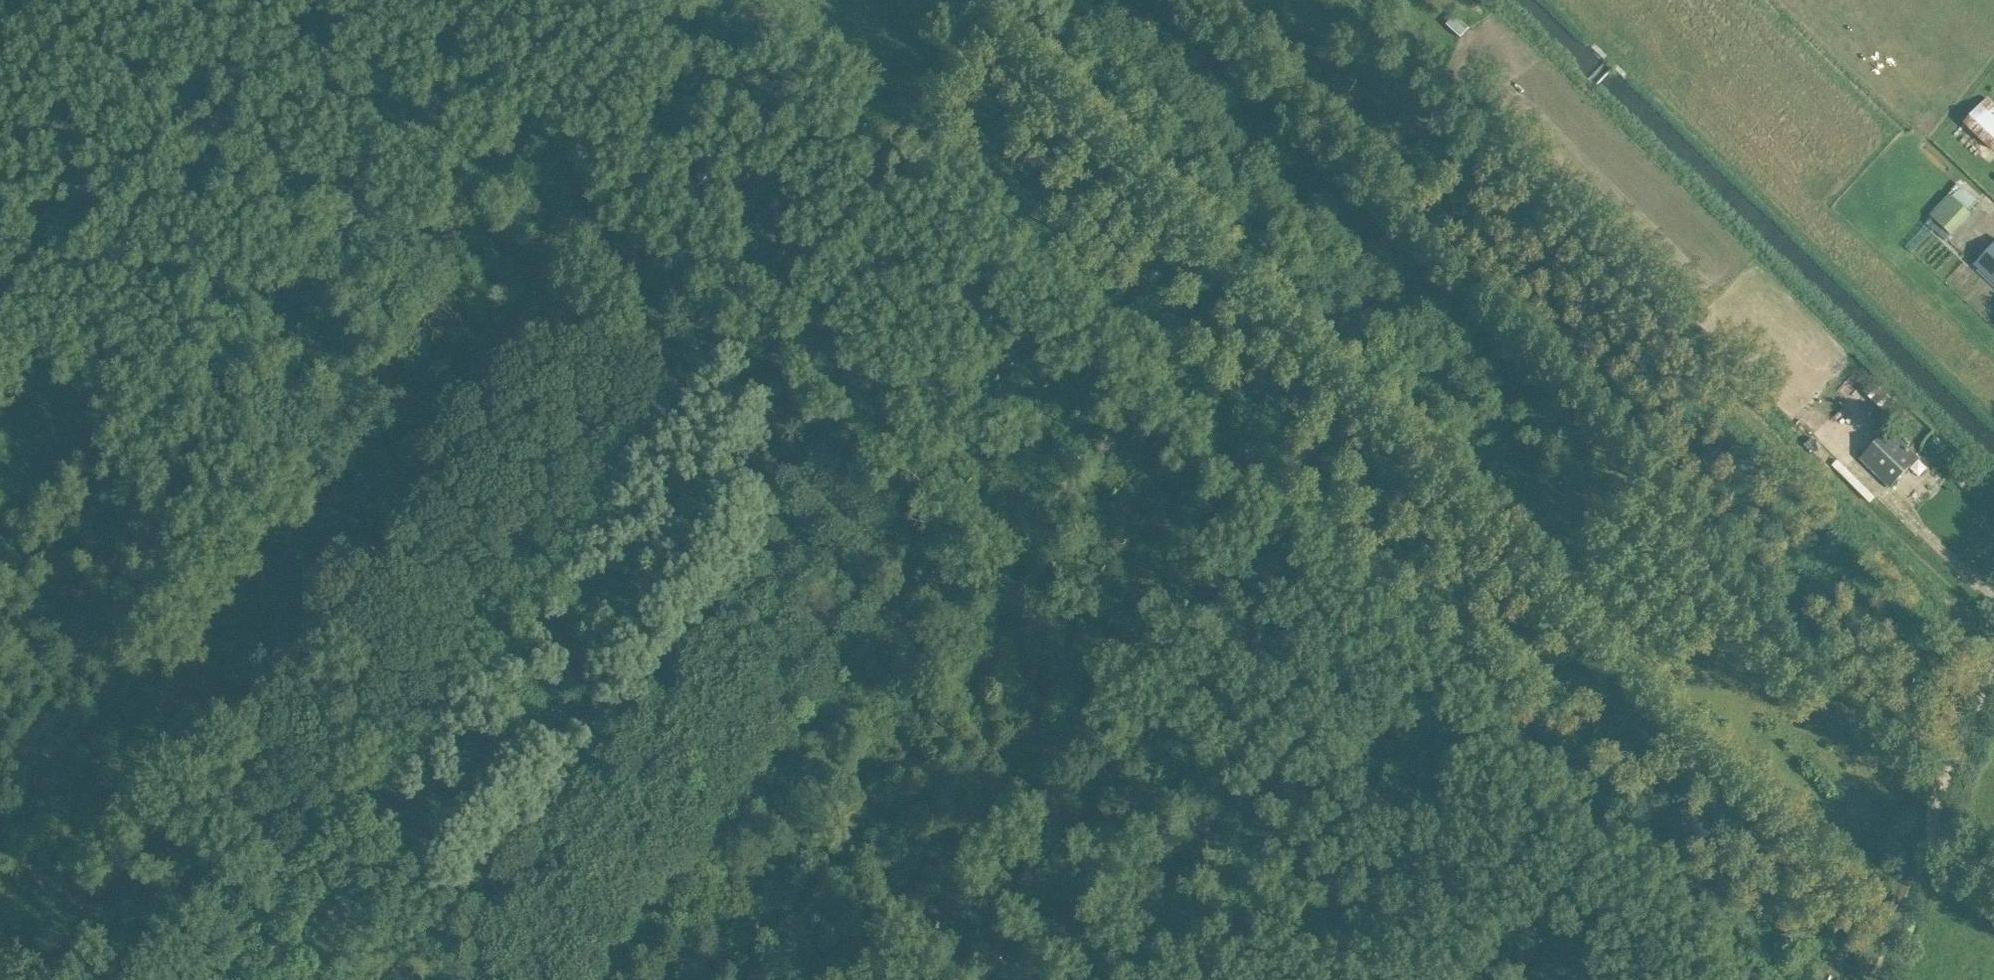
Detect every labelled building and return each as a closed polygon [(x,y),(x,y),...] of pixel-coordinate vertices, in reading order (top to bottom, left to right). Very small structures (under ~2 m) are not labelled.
[(1989,98),(1966,122),(1993,150),(1993,103),(1989,98)] [(1950,233),(1970,212),(1979,203),(1961,186),(1952,195),(1932,217),(1950,233)] [(1993,282),(1993,245),(1975,264),(1993,282)] [(1895,400),(1874,380),(1863,392),(1884,412),(1895,400)] [(1883,434),(1860,457),(1876,473),(1890,487),(1918,458),(1904,444),(1888,429),(1886,426),(1880,432),(1883,434)] [(1876,494),(1837,456),(1832,461),(1870,499),(1876,494)]
